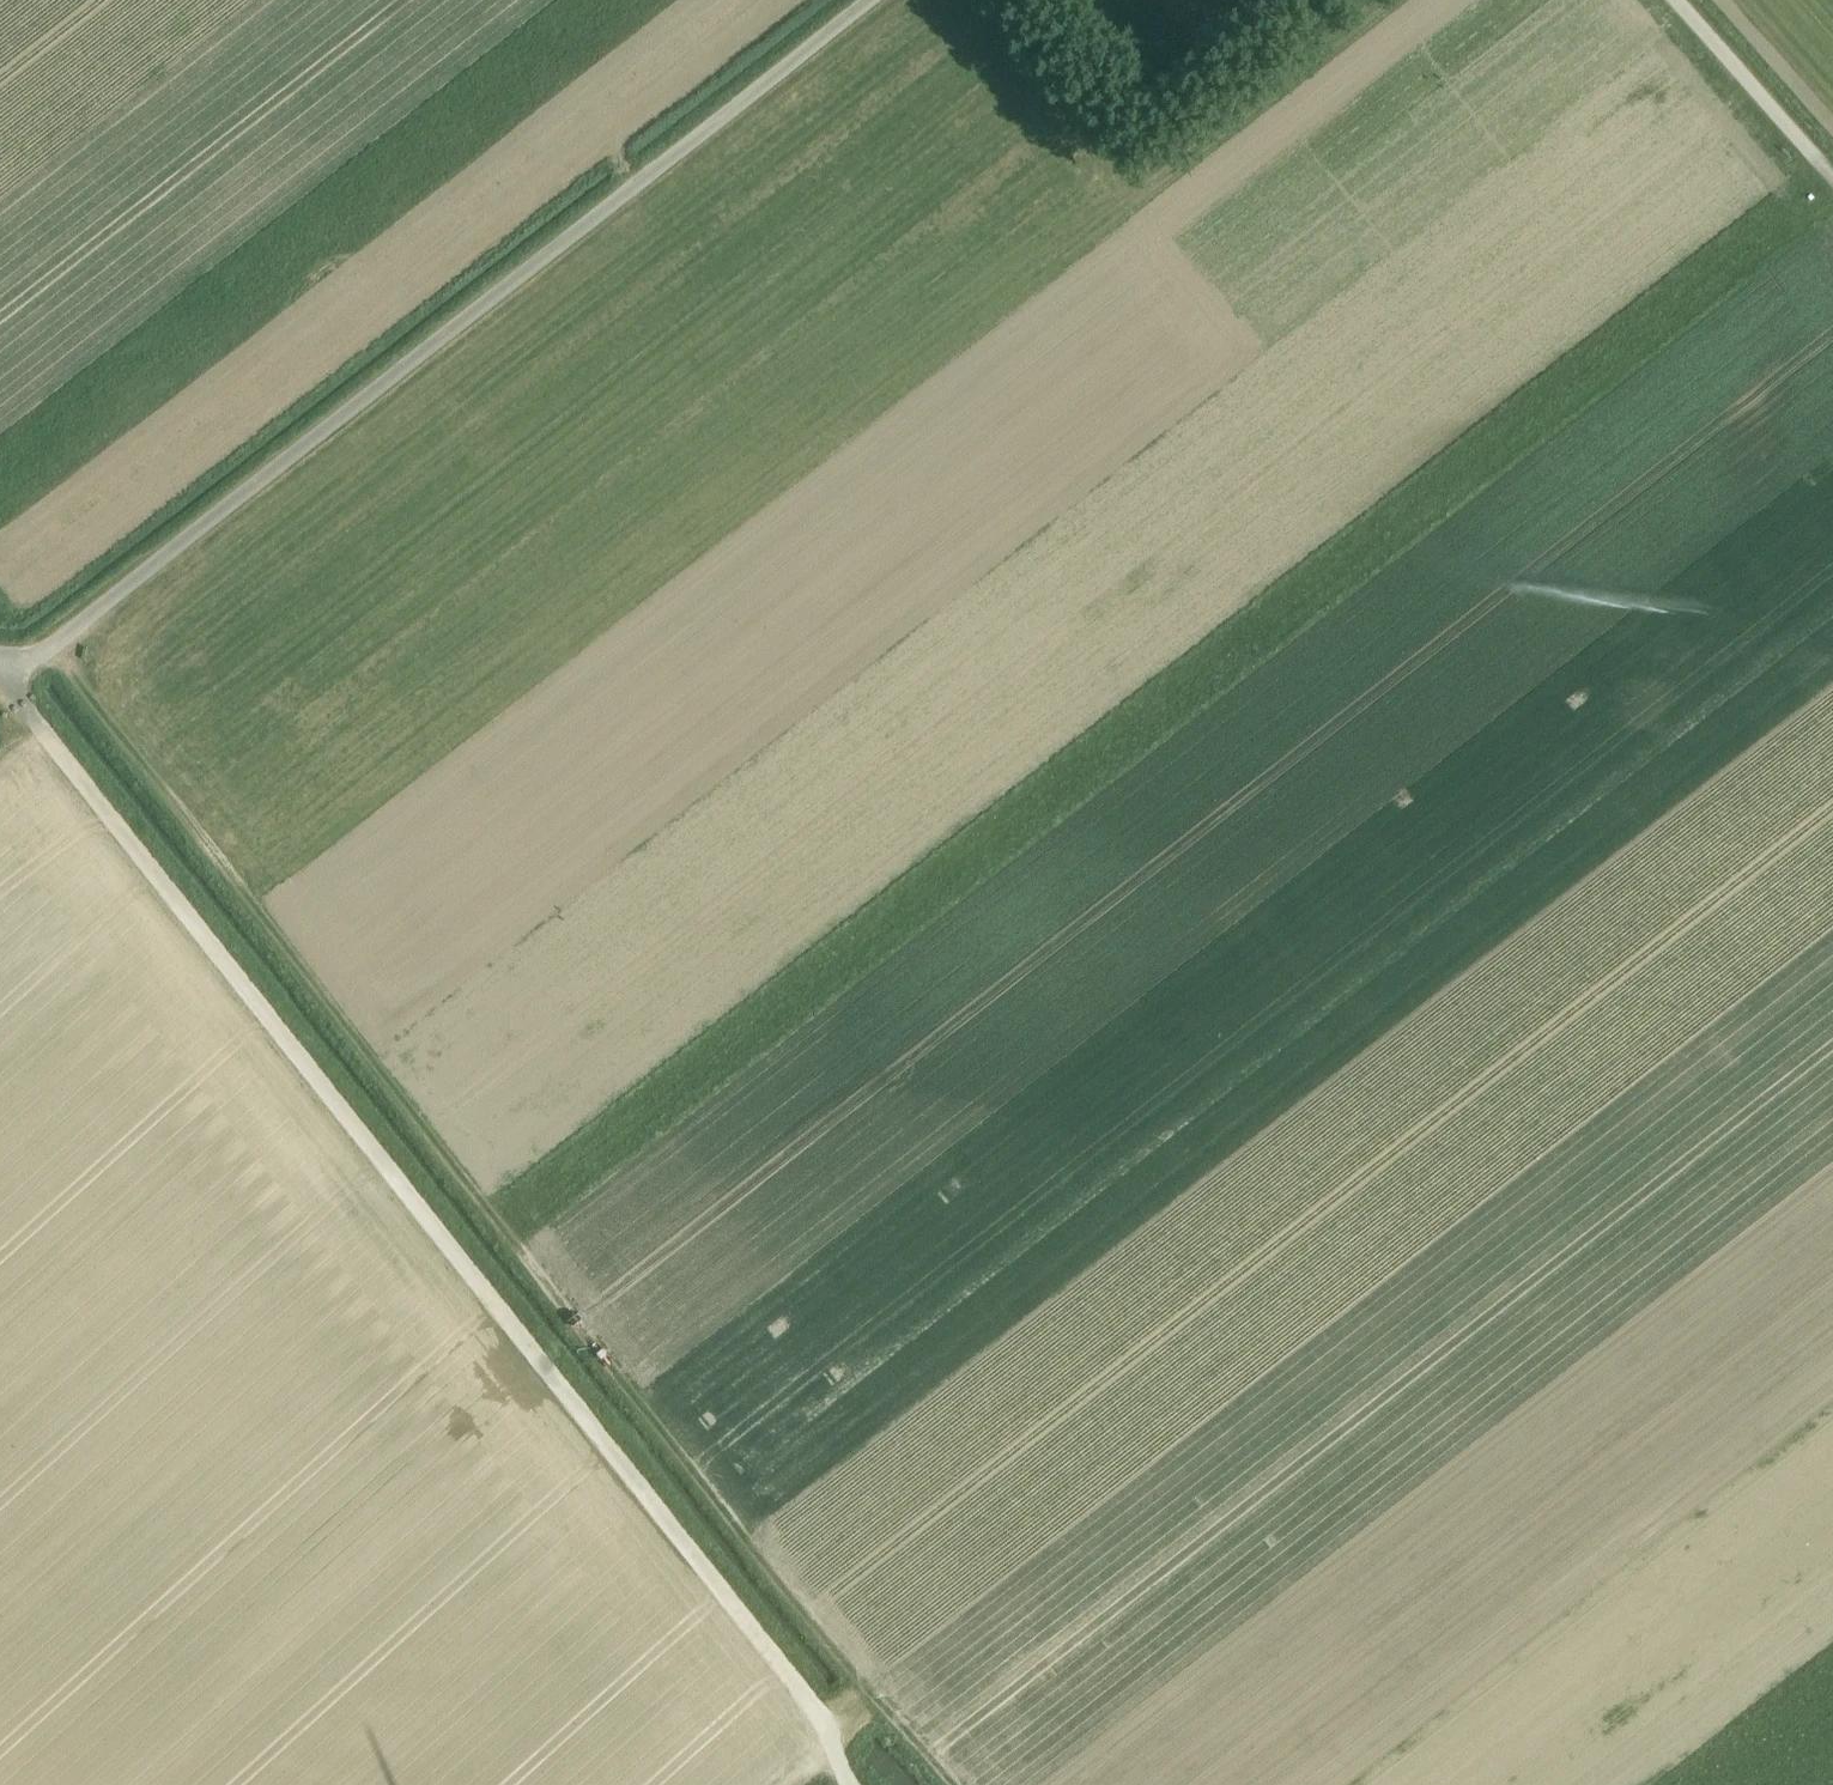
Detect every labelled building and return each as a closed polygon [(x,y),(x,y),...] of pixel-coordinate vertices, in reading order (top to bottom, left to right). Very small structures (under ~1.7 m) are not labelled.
[(1242,8),(1242,9),(1254,0),(1235,0),(1242,8)]
